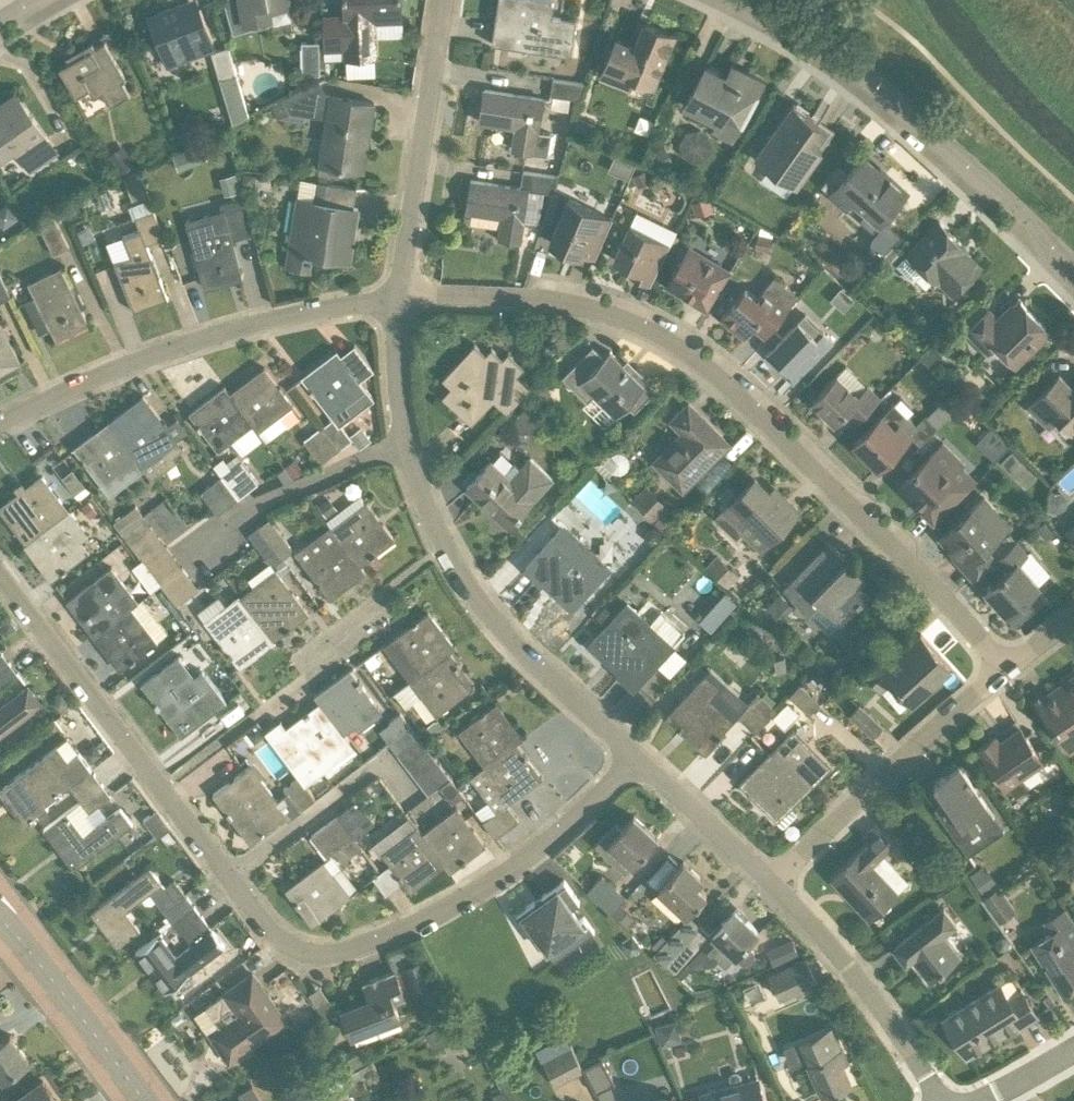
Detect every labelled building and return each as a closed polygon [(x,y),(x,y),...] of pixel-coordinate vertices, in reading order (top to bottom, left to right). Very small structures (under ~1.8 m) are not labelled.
[(151,25),(168,68),(203,55),(200,47),(213,42),(201,8),(194,11),(190,0),(188,0),(158,11),(147,15),(151,25)] [(274,12),(291,9),(289,0),(224,0),(234,33),(254,27),(253,24),(275,20),(274,12)] [(376,24),(402,22),(401,0),(345,0),(345,13),(323,14),(325,52),(343,51),(344,60),(378,59),(376,24)] [(571,56),(576,20),(549,16),(552,0),(499,0),(492,43),(571,56)] [(616,40),(601,77),(631,89),(635,80),(652,87),(673,35),(645,23),(642,29),(645,30),(637,48),(616,40)] [(123,82),(127,79),(114,57),(119,54),(107,34),(84,47),(87,52),(60,68),(77,97),(90,89),(94,97),(103,92),(111,106),(131,95),(123,82)] [(228,45),(212,51),(233,123),(249,115),(228,45)] [(303,46),(304,78),(319,78),(319,45),(303,46)] [(732,142),(764,81),(743,70),(737,81),(706,65),(684,106),(716,123),(712,131),(732,142)] [(553,79),(551,95),(581,100),(586,84),(553,79)] [(327,95),(319,80),(270,105),(277,120),(304,124),(302,138),(321,141),(317,165),(364,172),(375,103),(327,95)] [(511,150),(536,154),(548,156),(548,154),(549,154),(552,134),(540,132),(545,99),(486,89),(480,122),(514,127),(511,150)] [(15,152),(30,173),(60,153),(18,92),(0,105),(0,159),(2,162),(15,152)] [(794,102),(756,155),(798,185),(824,149),(836,132),(820,120),(794,102)] [(596,124),(580,117),(576,128),(592,134),(596,124)] [(203,144),(192,148),(198,164),(208,160),(203,144)] [(674,163),(665,145),(650,153),(659,171),(674,163)] [(125,146),(108,155),(119,174),(136,164),(125,146)] [(883,175),(881,178),(860,159),(848,174),(839,165),(822,186),(831,194),(828,196),(846,212),(856,202),(880,223),(904,194),(883,175)] [(640,186),(653,180),(647,169),(634,175),(640,186)] [(255,174),(244,171),(242,182),(254,184),(255,174)] [(553,194),(559,176),(524,171),(521,188),(472,180),(466,211),(502,217),(498,238),(521,242),(524,223),(537,225),(543,192),(553,194)] [(138,173),(125,178),(133,200),(146,195),(138,173)] [(355,188),(313,181),(310,199),(296,197),(285,265),(309,269),(312,255),(343,260),(348,229),(355,230),(359,207),(352,206),(355,188)] [(241,278),(231,241),(254,234),(244,197),(220,204),(222,210),(187,219),(205,288),(241,278)] [(710,197),(693,202),(697,215),(714,210),(710,197)] [(596,257),(613,218),(569,198),(550,241),(579,254),(581,250),(596,257)] [(4,225),(17,216),(8,203),(0,209),(0,219),(4,225)] [(165,237),(154,211),(142,215),(136,218),(140,229),(123,236),(130,255),(114,261),(134,311),(168,298),(148,244),(165,237)] [(675,236),(677,231),(637,212),(631,225),(632,225),(616,259),(638,269),(634,276),(652,285),(670,245),(675,247),(680,238),(675,236)] [(69,247),(55,217),(39,225),(54,254),(69,247)] [(887,221),(872,236),(867,252),(876,260),(886,249),(901,234),(887,221)] [(939,221),(907,254),(904,257),(895,248),(886,257),(897,268),(899,266),(915,282),(925,271),(936,283),(938,281),(953,295),(980,267),(963,250),(966,247),(939,221)] [(769,250),(772,237),(758,234),(755,247),(769,250)] [(708,310),(732,270),(691,245),(669,280),(696,297),(694,301),(708,310)] [(49,327),(56,341),(89,325),(62,267),(28,282),(35,296),(49,327)] [(11,296),(0,273),(0,303),(11,296)] [(774,275),(755,298),(744,290),(720,319),(745,338),(759,320),(772,330),(790,308),(789,308),(799,296),(774,275)] [(1015,366),(1050,332),(1020,301),(1001,320),(991,310),(967,334),(988,355),(996,347),(1015,366)] [(784,354),(804,372),(833,342),(823,332),(805,315),(799,321),(769,352),(778,360),(784,354)] [(21,362),(0,324),(0,373),(21,362)] [(512,409),(522,398),(532,388),(519,376),(526,368),(509,353),(504,359),(492,349),(487,355),(475,344),(443,380),(469,404),(460,413),(472,425),(499,396),(512,409)] [(330,414),(365,388),(361,381),(374,371),(355,346),(342,356),(337,351),(302,377),(330,414)] [(593,346),(563,377),(589,401),(595,395),(617,416),(629,404),(636,410),(658,387),(638,368),(633,372),(610,350),(604,356),(593,346)] [(929,365),(930,363),(939,355),(931,347),(922,355),(921,357),(929,365)] [(264,367),(230,393),(253,425),(259,432),(294,405),(264,367)] [(869,384),(867,386),(859,394),(839,374),(813,401),(836,423),(845,413),(856,424),(882,397),(869,384)] [(1058,420),(1072,434),(1073,433),(1073,389),(1060,375),(1028,407),(1049,428),(1058,420)] [(219,451),(253,425),(230,393),(225,387),(190,413),(219,451)] [(550,387),(535,387),(536,405),(550,405),(550,387)] [(179,443),(143,396),(109,422),(135,458),(143,468),(179,443)] [(945,399),(928,415),(939,426),(955,409),(945,399)] [(879,468),(919,427),(895,403),(885,414),(883,412),(854,443),(879,468)] [(689,404),(670,423),(680,433),(652,462),(681,491),(729,444),(689,404)] [(325,425),(342,447),(352,439),(335,417),(325,425)] [(101,484),(135,458),(109,422),(74,448),(101,484)] [(332,455),(342,447),(325,425),(315,433),(332,455)] [(352,438),(361,448),(372,440),(363,430),(352,438)] [(315,433),(304,441),(321,463),(332,455),(315,433)] [(1011,451),(1001,461),(1011,471),(1021,460),(1011,451)] [(971,488),(935,453),(902,485),(922,504),(919,507),(936,523),(971,488)] [(468,487),(509,527),(555,479),(531,456),(520,467),(515,462),(505,472),(493,460),(468,487)] [(285,466),(294,478),(304,471),(295,459),(285,466)] [(244,460),(232,469),(221,476),(238,500),(261,482),(244,460)] [(6,505),(32,539),(70,511),(44,476),(6,505)] [(202,492),(217,511),(219,514),(238,500),(221,476),(202,492)] [(735,500),(775,539),(800,513),(780,493),(775,498),(755,479),(735,500)] [(647,485),(632,500),(655,522),(656,522),(668,534),(676,526),(663,514),(670,507),(647,485)] [(1062,492),(1053,491),(1050,511),(1059,513),(1067,508),(1068,499),(1062,492)] [(326,497),(317,503),(327,517),(336,511),(326,497)] [(81,506),(90,518),(98,512),(89,500),(81,506)] [(366,501),(331,528),(361,566),(395,539),(366,501)] [(997,558),(991,551),(988,548),(1005,533),(979,503),(942,535),(963,559),(961,561),(975,577),(997,558)] [(114,522),(121,533),(144,516),(136,506),(114,522)] [(89,536),(70,511),(32,539),(25,545),(52,580),(89,551),(82,541),(89,536)] [(152,526),(144,516),(121,533),(129,543),(152,526)] [(283,559),(294,551),(270,518),(259,527),(283,559)] [(1045,521),(1036,527),(1045,539),(1054,533),(1045,521)] [(611,566),(587,544),(566,524),(526,567),(542,582),(546,578),(575,604),(611,566)] [(361,566),(331,528),(329,525),(295,552),(331,599),(366,573),(361,566)] [(160,537),(152,526),(129,543),(137,554),(160,537)] [(249,534),(257,545),(273,566),(276,564),(283,559),(259,527),(249,534)] [(137,554),(143,561),(145,564),(168,547),(160,537),(137,554)] [(1018,540),(1017,541),(997,558),(1007,570),(986,589),(1017,624),(1041,602),(1032,591),(1041,584),(1021,562),(1030,554),(1018,540)] [(783,588),(809,613),(820,601),(843,623),(874,592),(863,581),(866,578),(829,542),(783,588)] [(175,558),(168,547),(145,564),(153,574),(175,558)] [(719,556),(709,567),(728,585),(738,575),(719,556)] [(183,568),(175,558),(153,574),(160,583),(162,584),(183,568)] [(290,568),(283,559),(276,564),(283,573),(290,568)] [(153,574),(145,564),(143,561),(133,568),(150,590),(160,583),(153,574)] [(95,637),(133,608),(140,602),(112,567),(67,601),(95,637)] [(191,578),(183,568),(162,584),(170,595),(191,578)] [(309,615),(309,614),(275,570),(241,596),(276,640),(309,615)] [(199,589),(191,578),(170,595),(178,605),(199,589)] [(778,624),(794,607),(781,593),(764,610),(778,624)] [(239,594),(226,604),(205,620),(242,668),(276,642),(275,641),(276,640),(241,596),(239,594)] [(632,688),(674,644),(664,634),(665,633),(641,610),(640,612),(629,602),(592,641),(620,668),(616,672),(632,688)] [(605,625),(615,614),(606,606),(596,616),(605,625)] [(159,641),(133,608),(95,637),(121,670),(159,641)] [(385,645),(394,657),(411,681),(449,652),(456,647),(429,611),(385,645)] [(10,617),(0,625),(0,629),(5,636),(17,627),(10,617)] [(922,633),(901,652),(891,662),(882,652),(863,669),(882,690),(892,681),(911,701),(931,684),(951,665),(922,633)] [(394,657),(385,645),(365,660),(374,672),(394,657)] [(12,666),(2,652),(0,653),(0,675),(12,666)] [(449,652),(411,681),(393,695),(403,710),(422,695),(437,715),(475,687),(449,652)] [(227,702),(215,686),(203,670),(195,676),(179,655),(142,684),(182,737),(227,702)] [(12,666),(0,675),(0,688),(19,674),(12,666)] [(348,740),(349,739),(383,713),(350,669),(315,695),(320,702),(348,740)] [(723,737),(721,735),(735,720),(711,698),(721,687),(707,674),(667,718),(681,731),(683,728),(709,752),(723,737)] [(816,674),(809,681),(815,686),(822,679),(816,674)] [(1072,753),(1073,752),(1073,684),(1062,692),(1059,687),(1038,702),(1054,726),(1053,727),(1056,731),(1057,730),(1072,753)] [(810,715),(820,704),(800,685),(790,695),(810,715)] [(5,731),(4,730),(40,703),(28,687),(0,707),(0,735),(5,731)] [(57,698),(55,705),(60,711),(71,704),(63,693),(57,698)] [(737,716),(756,733),(777,710),(758,693),(737,716)] [(300,776),(306,784),(319,773),(354,747),(348,740),(320,702),(285,728),(279,720),(265,730),(300,776)] [(459,731),(484,766),(517,742),(524,737),(497,702),(459,731)] [(850,715),(867,731),(873,737),(883,726),(860,704),(850,715)] [(435,721),(422,730),(428,738),(443,727),(439,720),(436,722),(435,721)] [(390,743),(397,753),(419,737),(411,726),(390,743)] [(768,754),(786,772),(804,790),(830,763),(794,728),(768,754)] [(1013,798),(1030,786),(1025,777),(1045,763),(1021,728),(997,744),(993,738),(979,748),(1013,798)] [(397,753),(405,764),(427,747),(419,737),(397,753)] [(79,753),(68,738),(0,789),(0,793),(25,826),(48,808),(46,805),(70,787),(82,803),(104,786),(79,753)] [(483,822),(496,838),(520,820),(508,804),(543,778),(517,742),(484,766),(468,779),(494,814),(483,822)] [(102,753),(95,744),(84,751),(92,761),(102,753)] [(405,764),(413,774),(435,757),(427,747),(405,764)] [(804,790),(786,772),(768,754),(740,783),(749,791),(748,793),(751,796),(752,795),(782,824),(796,811),(789,805),(804,790)] [(413,774),(420,784),(443,768),(435,757),(413,774)] [(959,840),(995,816),(959,765),(957,766),(954,763),(944,770),(946,774),(935,782),(947,799),(935,807),(959,840)] [(286,817),(288,819),(317,798),(306,784),(300,776),(284,788),(288,793),(279,800),(252,765),(213,794),(250,844),(286,817)] [(451,778),(443,768),(420,784),(428,795),(451,778)] [(112,796),(104,786),(82,803),(89,812),(112,796)] [(349,807),(352,811),(365,829),(374,822),(357,800),(349,807)] [(120,808),(91,831),(81,818),(85,815),(76,804),(44,830),(75,870),(133,825),(120,808)] [(365,829),(352,811),(349,807),(337,816),(355,841),(361,837),(359,834),(365,829)] [(457,807),(422,834),(445,865),(451,872),(486,846),(457,807)] [(170,827),(157,810),(144,820),(157,837),(170,827)] [(361,848),(355,841),(337,816),(326,824),(327,825),(343,847),(341,848),(352,856),(361,848)] [(658,838),(634,816),(621,829),(615,823),(594,845),(624,874),(658,838)] [(873,866),(897,844),(878,823),(864,837),(870,843),(833,878),(848,895),(850,893),(872,916),(898,892),(873,866)] [(343,847),(327,825),(326,824),(311,835),(329,858),(286,890),(287,891),(288,890),(313,924),(313,925),(359,890),(332,855),(341,848),(343,847)] [(445,865),(422,834),(417,827),(382,853),(410,891),(445,865)] [(169,846),(176,840),(169,831),(162,836),(169,846)] [(657,890),(686,917),(707,894),(697,886),(703,880),(684,862),(657,890)] [(930,885),(949,880),(945,863),(926,868),(930,885)] [(155,899),(174,922),(194,905),(175,880),(165,887),(150,867),(91,912),(117,948),(141,930),(126,910),(142,898),(144,903),(152,903),(155,899)] [(983,893),(994,885),(997,883),(988,869),(985,872),(974,879),(983,893)] [(602,875),(588,891),(612,913),(627,898),(602,875)] [(563,880),(515,914),(537,945),(540,942),(552,960),(592,932),(582,917),(576,921),(567,909),(578,902),(563,880)] [(1005,909),(1013,904),(1000,886),(982,898),(1000,923),(1010,917),(1005,909)] [(174,922),(187,940),(188,939),(208,924),(194,905),(174,922)] [(635,918),(624,907),(616,915),(627,926),(635,918)] [(1066,907),(1043,921),(1051,935),(1035,945),(1066,994),(1073,989),(1073,921),(1066,907)] [(945,908),(894,947),(906,963),(912,959),(929,981),(962,955),(945,933),(957,924),(945,908)] [(710,934),(704,929),(701,926),(685,944),(666,965),(676,974),(684,965),(689,969),(711,969),(718,961),(725,967),(735,957),(743,964),(750,964),(755,958),(755,952),(747,945),(759,932),(736,910),(724,923),(722,921),(710,934)] [(226,947),(210,925),(208,924),(188,939),(191,944),(176,957),(159,933),(136,950),(167,991),(226,947)] [(653,952),(666,965),(685,944),(672,931),(653,952)] [(631,956),(642,948),(633,935),(622,943),(631,956)] [(792,938),(767,950),(774,965),(799,953),(792,938)] [(423,959),(404,966),(413,991),(433,984),(423,959)] [(800,991),(819,983),(807,959),(770,976),(780,997),(799,989),(800,991)] [(395,1000),(406,996),(396,970),(363,982),(368,998),(340,1008),(352,1038),(402,1019),(395,1000)] [(206,1006),(220,1026),(210,1034),(230,1063),(282,1026),(283,1027),(290,1022),(289,1021),(297,1015),(308,1033),(316,1027),(315,1026),(327,1018),(312,996),(308,998),(304,991),(298,995),(292,986),(274,999),(263,984),(261,986),(253,974),(206,1006)] [(1009,993),(1003,983),(945,1018),(968,1056),(1019,1024),(1021,1027),(1038,1016),(1019,987),(1009,993)] [(447,1015),(439,996),(429,1000),(422,1009),(423,1016),(429,1025),(447,1015)] [(677,1021),(656,1026),(662,1046),(682,1041),(677,1021)] [(452,1022),(437,1028),(443,1044),(458,1038),(452,1022)] [(2,1080),(30,1060),(12,1035),(0,1043),(0,1082),(2,1080)] [(582,1067),(580,1064),(567,1038),(539,1053),(556,1086),(584,1072),(582,1067)] [(340,1054),(348,1071),(369,1061),(360,1044),(340,1054)] [(844,1046),(842,1048),(809,1063),(824,1096),(851,1084),(843,1065),(851,1062),(844,1046)] [(311,1057),(301,1074),(303,1075),(301,1078),(308,1082),(310,1079),(312,1080),(322,1064),(311,1057)] [(582,1067),(596,1094),(615,1084),(601,1057),(582,1067)] [(666,1079),(641,1086),(645,1100),(672,1100),(666,1079)] [(15,1100),(57,1100),(43,1081),(15,1100)] [(760,1085),(738,1091),(736,1084),(701,1094),(702,1100),(765,1100),(760,1085)] [(253,1085),(239,1093),(242,1100),(240,1100),(263,1100),(253,1085)]
